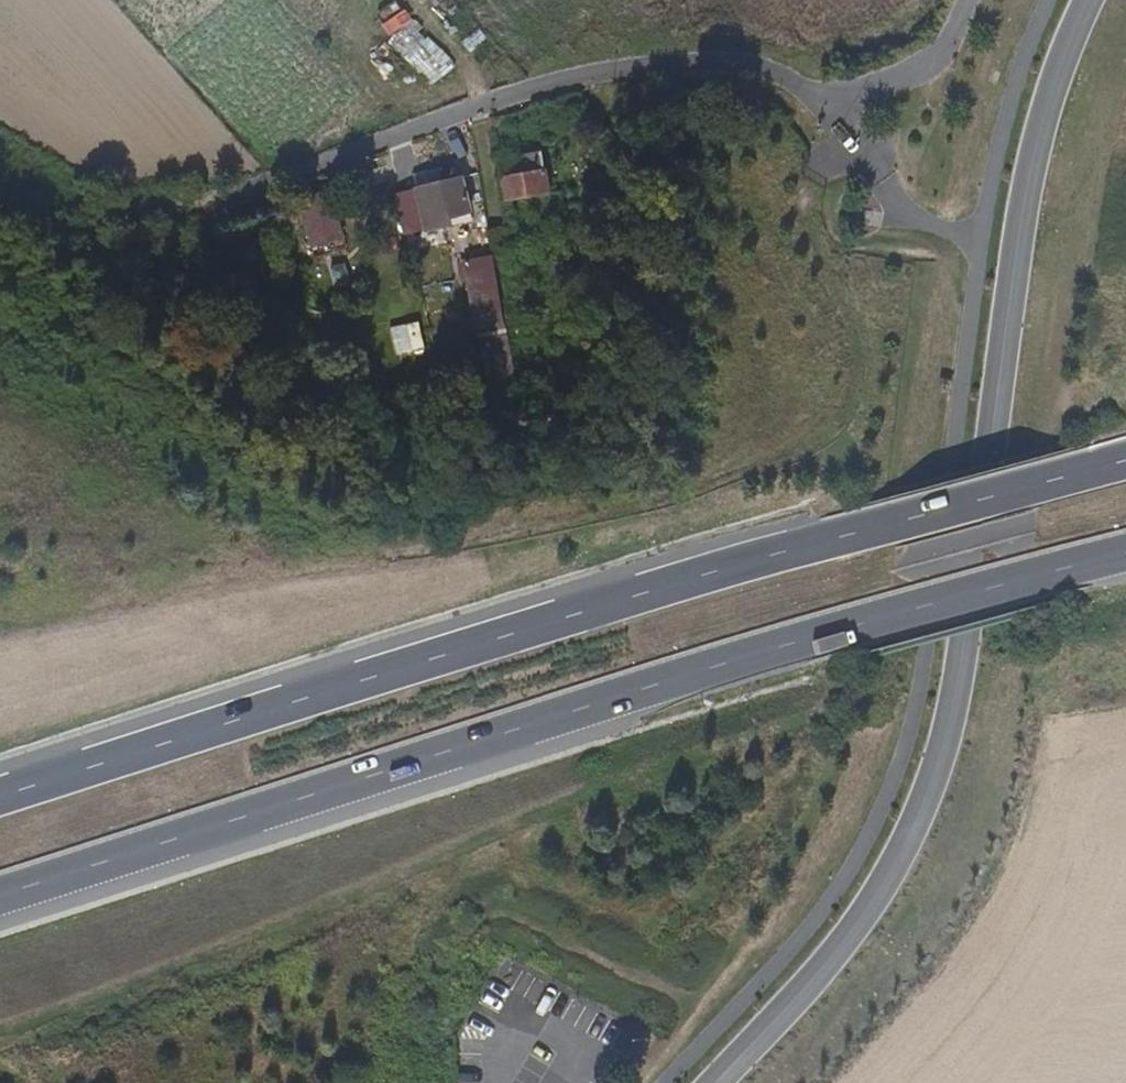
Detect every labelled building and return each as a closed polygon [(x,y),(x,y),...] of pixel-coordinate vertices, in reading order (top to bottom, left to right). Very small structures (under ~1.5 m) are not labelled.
[(472,23),(454,35),(466,54),(484,42),(472,23)] [(419,34),(400,60),(431,82),(450,57),(419,34)] [(541,151),(497,159),(505,202),(549,194),(541,151)] [(439,168),(412,174),(416,188),(442,181),(439,168)] [(416,188),(395,193),(406,235),(472,220),(461,177),(442,181),(416,188)] [(343,236),(333,201),(299,211),(310,246),(343,236)] [(336,290),(353,286),(348,263),(332,266),(336,290)] [(520,396),(505,324),(476,329),(491,402),(520,396)]
